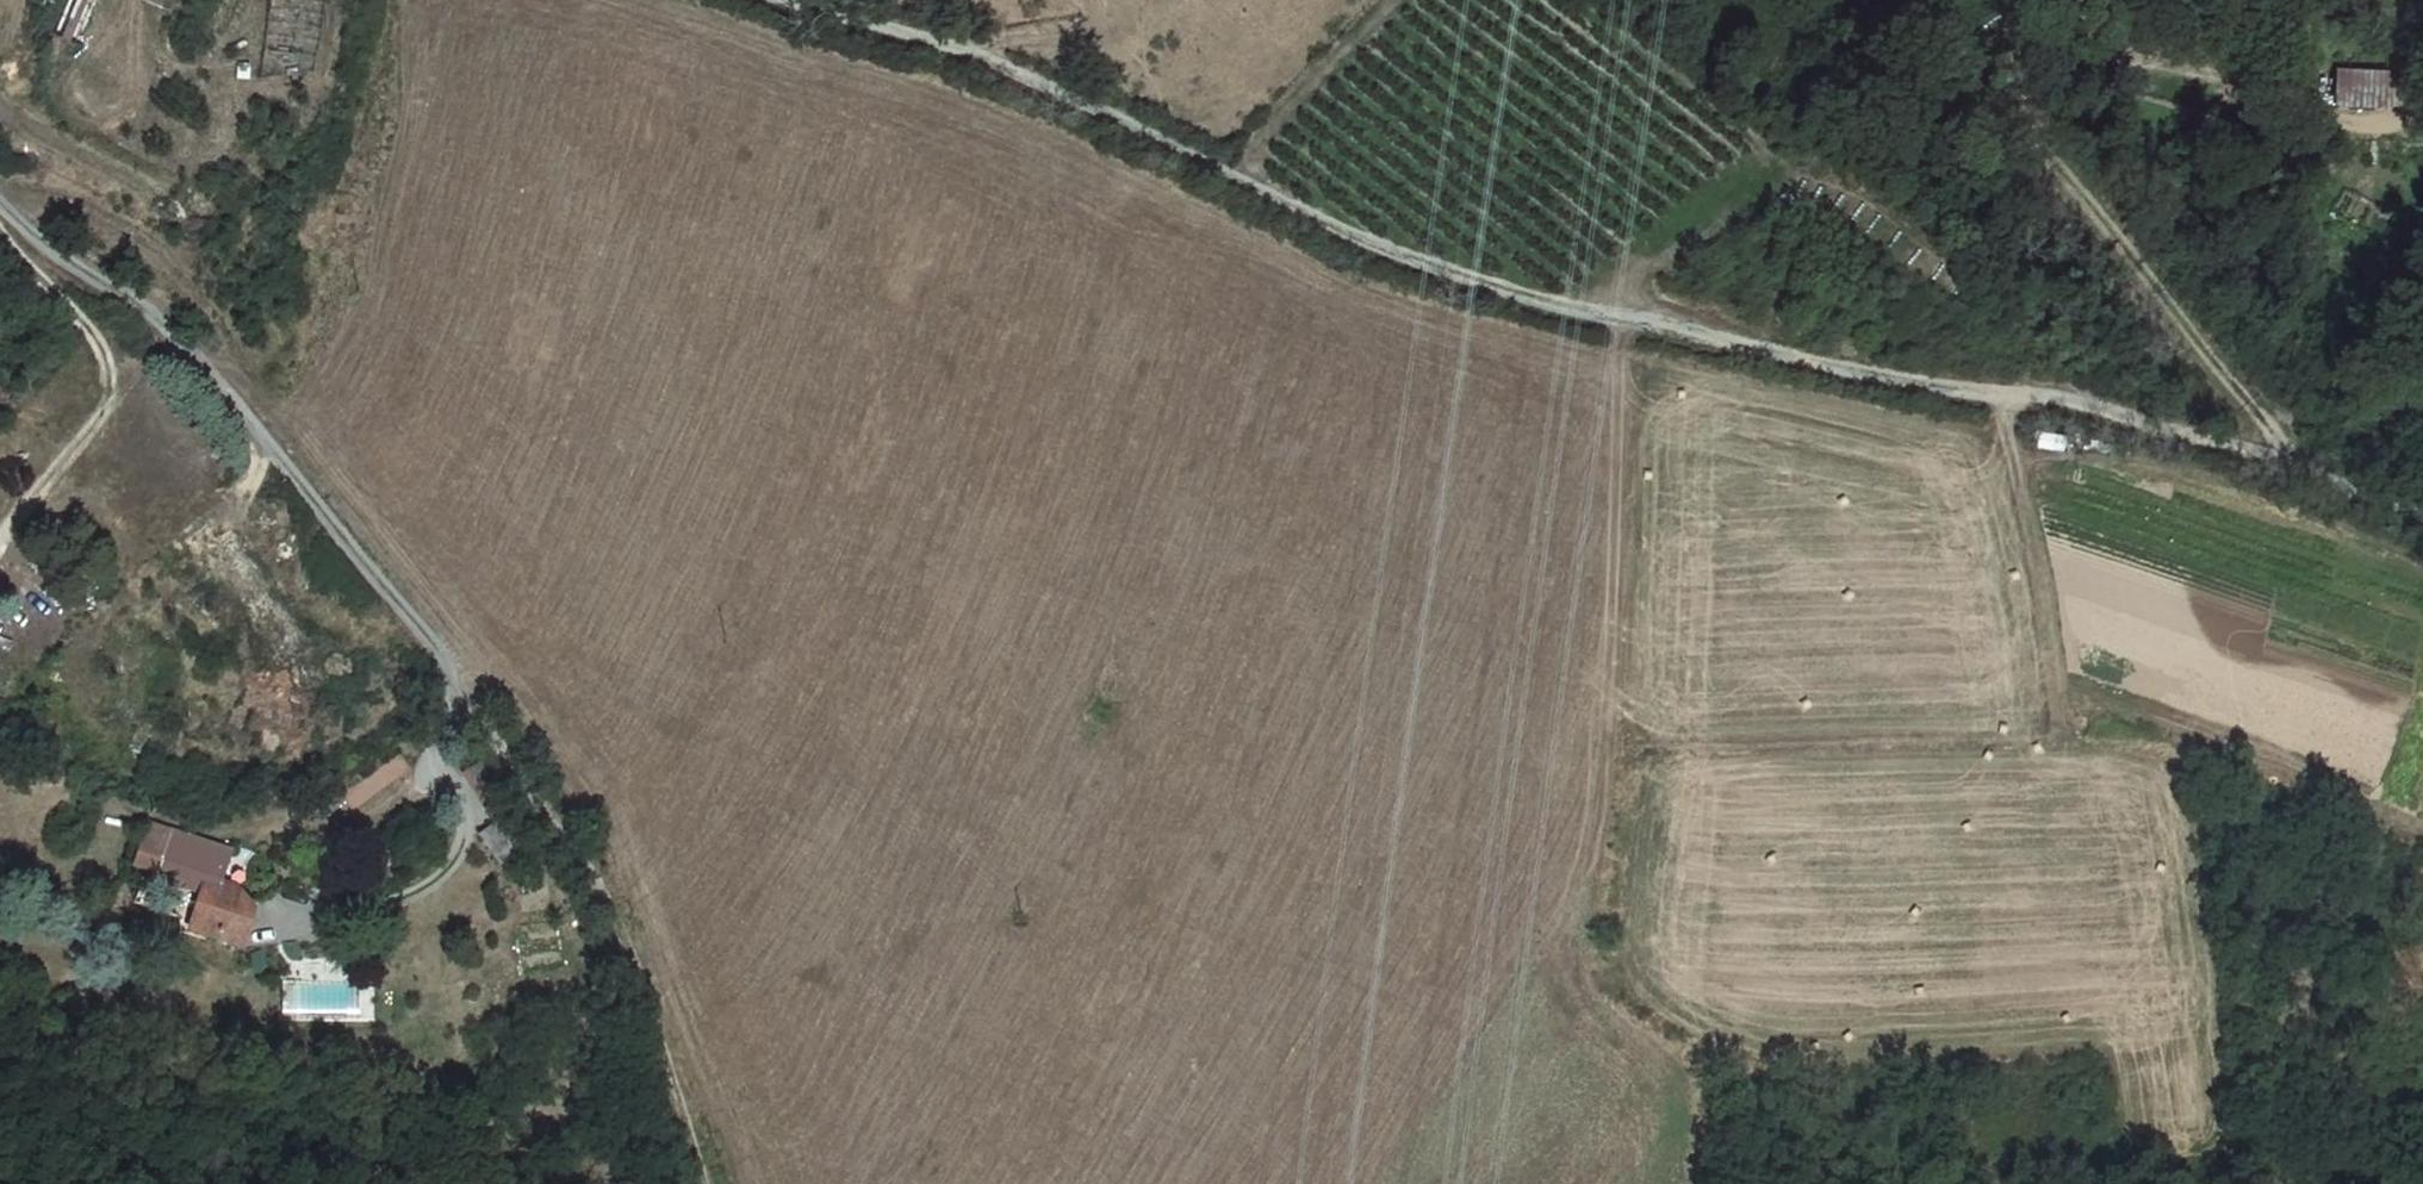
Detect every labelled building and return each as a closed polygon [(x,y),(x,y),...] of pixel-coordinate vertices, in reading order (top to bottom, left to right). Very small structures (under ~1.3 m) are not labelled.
[(210,874),(220,842),(167,819),(154,852),(197,870),(187,885),(177,914),(226,937),(242,904),(226,881),(210,874)] [(148,867),(187,885),(197,870),(154,852),(148,867)]
